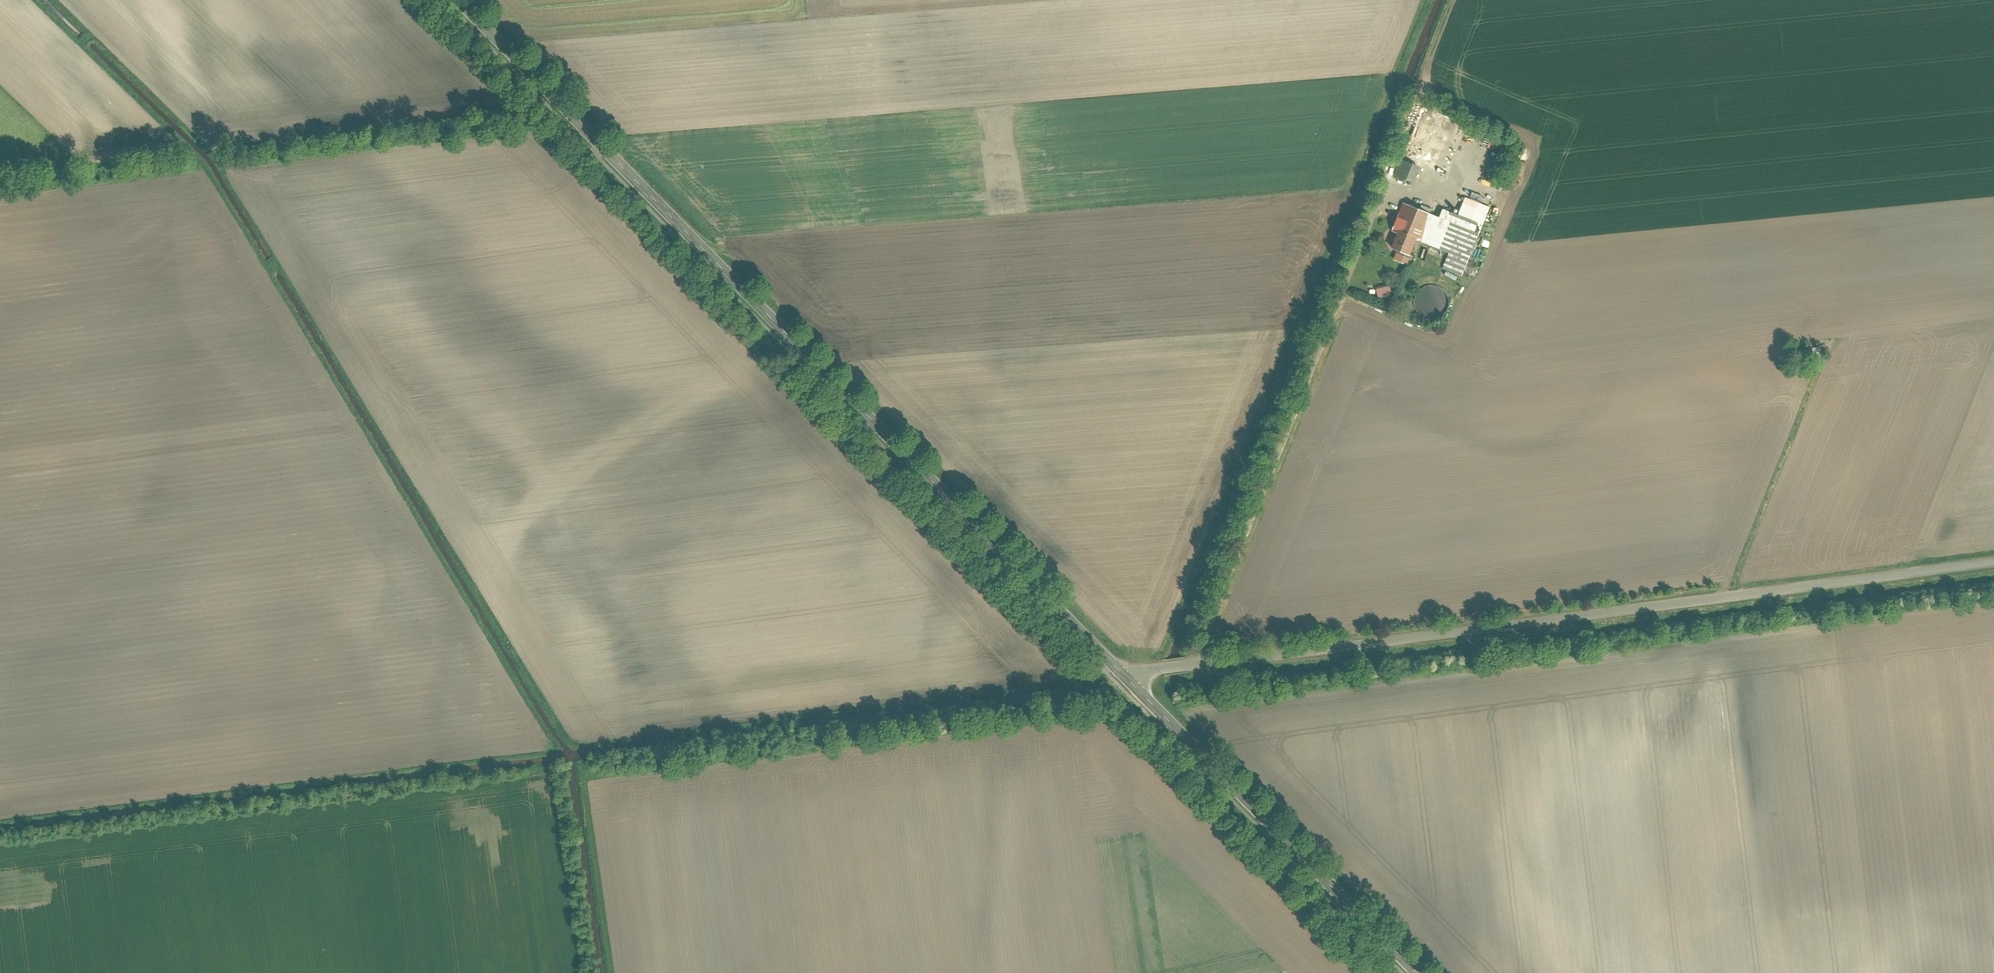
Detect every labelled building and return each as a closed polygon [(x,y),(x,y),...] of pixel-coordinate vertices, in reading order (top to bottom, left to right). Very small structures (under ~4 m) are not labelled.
[(1414,127),(1444,139),(1453,118),(1433,110),(1429,121),(1418,116),(1414,127)] [(1444,139),(1414,127),(1394,175),(1413,183),(1422,162),(1433,166),(1444,139)] [(1482,144),(1484,139),(1493,142),(1495,136),(1486,133),(1485,137),(1474,134),(1472,140),(1482,144)] [(1457,215),(1482,225),(1490,207),(1465,197),(1457,215)] [(1428,213),(1402,203),(1390,232),(1396,234),(1390,249),(1409,257),(1416,240),(1421,242),(1428,213)] [(1438,218),(1428,213),(1421,242),(1448,253),(1441,269),(1462,277),(1482,225),(1457,215),(1442,209),(1438,218)] [(1379,297),(1392,294),(1390,284),(1377,288),(1379,297)] [(1811,349),(1799,350),(1800,360),(1812,359),(1811,349)]
